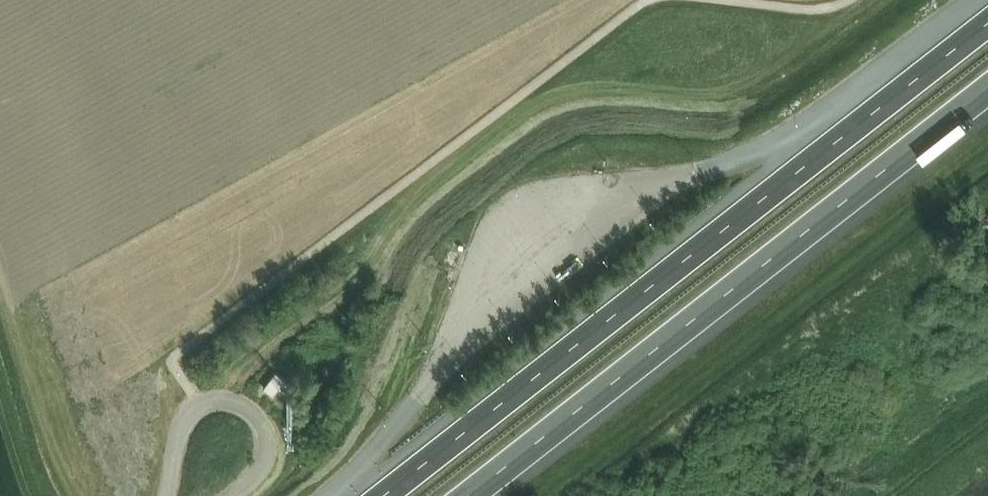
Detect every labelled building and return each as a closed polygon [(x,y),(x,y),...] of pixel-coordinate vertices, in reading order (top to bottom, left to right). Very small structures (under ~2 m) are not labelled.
[(273,395),(285,378),(275,371),(263,388),(273,395)] [(276,393),(297,409),(309,393),(288,377),(276,393)]
